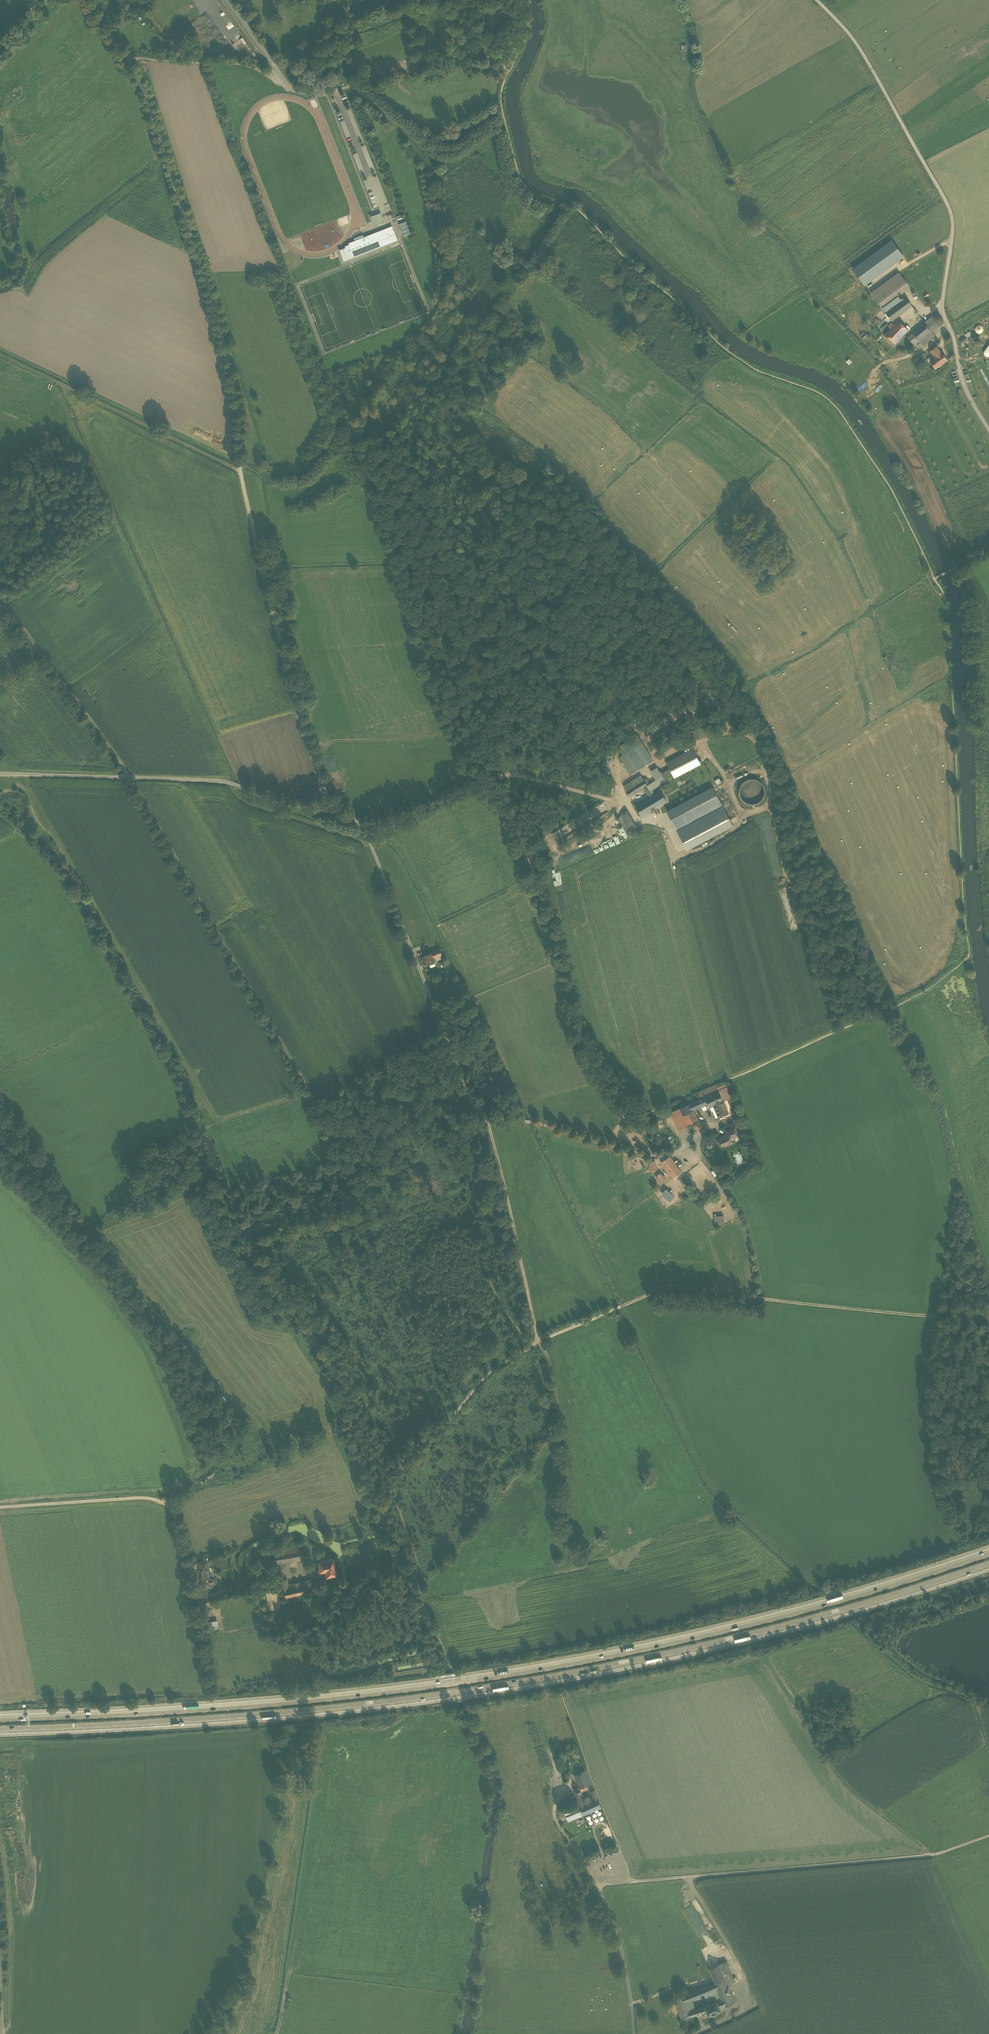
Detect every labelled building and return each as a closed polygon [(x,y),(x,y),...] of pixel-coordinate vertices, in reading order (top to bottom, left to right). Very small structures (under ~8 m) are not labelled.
[(479,2),(478,0),(476,1),(475,0),(473,1),(473,2),(473,4),(475,4),(476,4),(477,5),(479,8),(480,7),(482,9),(482,10),(484,8),(481,4),(480,5),(481,5),(480,6),(480,5),(479,6),(477,3),(478,2),(477,2),(478,2),(479,2)] [(509,12),(502,2),(503,1),(502,0),(501,1),(500,0),(499,0),(501,3),(502,5),(501,5),(502,7),(503,6),(504,8),(504,9),(505,9),(507,11),(506,12),(507,12),(508,12),(509,12)] [(489,7),(488,5),(486,6),(488,9),(489,8),(495,15),(497,14),(495,11),(499,8),(499,7),(494,10),(491,7),(492,7),(491,6),(489,7)] [(483,10),(482,10),(482,9),(473,16),(477,21),(477,20),(480,24),(482,23),(476,17),(477,16),(476,15),(479,13),(480,14),(481,13),(480,13),(482,11),(483,10)] [(510,15),(511,14),(509,12),(508,12),(501,18),(500,18),(501,19),(499,21),(499,22),(500,21),(501,22),(503,20),(502,19),(504,18),(505,19),(507,18),(505,17),(508,14),(509,15),(510,15)] [(511,23),(513,25),(518,21),(517,20),(516,20),(511,14),(510,15),(511,17),(511,18),(512,17),(514,20),(513,21),(513,22),(511,23)] [(492,39),(481,47),(483,49),(513,25),(511,23),(509,21),(508,22),(510,24),(508,26),(507,25),(508,24),(506,22),(505,23),(504,21),(502,23),(503,24),(505,26),(504,26),(505,27),(504,28),(505,29),(504,29),(503,30),(502,30),(502,29),(501,30),(502,31),(497,34),(496,32),(495,33),(496,35),(495,35),(496,36),(493,38),(492,39)] [(488,28),(487,25),(485,23),(485,25),(485,26),(487,28),(486,30),(484,31),(481,31),(480,29),(481,26),(483,25),(485,25),(485,23),(483,23),(482,23),(480,24),(478,26),(478,28),(479,31),(481,32),(484,33),(486,32),(488,30),(488,29),(488,28)] [(410,235),(405,221),(399,224),(404,237),(410,235)] [(392,227),(349,244),(349,245),(346,246),(346,248),(343,249),(346,258),(370,248),(369,248),(389,240),(390,243),(397,240),(392,227)] [(891,240),(852,269),(864,286),(904,257),(891,240)] [(912,306),(905,298),(901,301),(898,296),(910,287),(898,272),(871,293),(882,308),(886,305),(889,310),(886,312),(892,321),(912,306)] [(940,326),(932,316),(924,322),(924,323),(907,337),(913,345),(918,341),(922,345),(934,336),(931,332),(940,326)] [(891,323),(888,326),(890,329),(884,335),(894,344),(908,330),(898,320),(893,325),(891,323)] [(936,347),(931,351),(936,358),(930,362),(935,368),(938,366),(939,366),(940,365),(940,364),(946,360),(941,353),(941,354),(936,347)] [(711,725),(698,729),(700,738),(713,734),(711,725)] [(653,761),(637,735),(619,746),(624,754),(634,748),(645,766),(653,761)] [(624,754),(620,757),(631,774),(645,766),(634,748),(624,754)] [(693,749),(666,763),(670,770),(673,776),(674,777),(700,763),(693,749)] [(670,770),(662,775),(666,781),(673,776),(670,770)] [(641,775),(623,786),(626,790),(640,782),(644,779),(641,775)] [(662,775),(647,785),(653,795),(655,794),(652,790),(666,781),(662,775)] [(647,785),(644,779),(640,782),(643,786),(644,788),(649,797),(653,795),(647,785)] [(746,780),(743,782),(741,786),(739,790),(739,794),(741,798),(744,801),(747,803),(751,804),(755,804),(759,802),(762,799),(764,795),(765,791),(764,787),(762,783),(759,781),(755,779),(751,779),(746,780)] [(640,782),(626,790),(630,796),(640,790),(639,788),(643,786),(640,782)] [(712,787),(666,811),(687,849),(733,825),(712,787)] [(655,794),(653,795),(659,806),(667,801),(660,790),(655,794)] [(649,797),(646,799),(652,810),(659,806),(653,795),(649,797)] [(639,803),(635,805),(642,816),(652,810),(646,799),(639,803)] [(629,815),(623,818),(624,821),(622,823),(628,833),(631,831),(636,828),(629,815)] [(613,828),(564,854),(568,860),(616,834),(613,828)] [(439,949),(431,953),(433,958),(441,954),(439,949)] [(433,958),(431,953),(423,956),(427,964),(435,961),(433,958)] [(716,1084),(687,1097),(690,1103),(693,1109),(693,1108),(707,1102),(709,1107),(714,1105),(724,1101),(716,1084)] [(724,1101),(714,1105),(719,1117),(729,1112),(724,1101)] [(690,1103),(679,1108),(688,1126),(699,1121),(693,1108),(693,1109),(690,1103)] [(688,1126),(679,1108),(670,1112),(679,1130),(688,1126)] [(625,1124),(621,1127),(626,1133),(630,1130),(625,1124)] [(727,1132),(726,1135),(725,1135),(725,1136),(723,1136),(716,1139),(720,1148),(728,1145),(729,1145),(735,1143),(735,1142),(734,1139),(735,1137),(739,1135),(735,1126),(727,1130),(728,1132),(727,1132)] [(682,1172),(670,1156),(661,1162),(673,1178),(682,1172)] [(666,1178),(660,1173),(656,1177),(663,1183),(666,1178)] [(675,1196),(667,1189),(663,1194),(671,1201),(675,1196)] [(240,1229),(253,1224),(251,1220),(239,1225),(240,1229)] [(290,1546),(289,1545),(288,1545),(288,1546),(278,1548),(279,1553),(274,1554),(276,1562),(304,1558),(302,1544),(290,1546)] [(334,1558),(318,1560),(319,1571),(325,1570),(326,1576),(336,1574),(334,1558)] [(207,1560),(199,1561),(200,1569),(208,1568),(207,1560)] [(210,1576),(208,1568),(200,1569),(199,1569),(201,1579),(202,1578),(204,1588),(212,1587),(212,1584),(217,1583),(216,1575),(210,1576)] [(311,1579),(287,1584),(286,1579),(279,1580),(283,1597),(313,1591),(311,1579)] [(221,1620),(206,1622),(207,1629),(221,1628),(221,1620)] [(586,1769),(574,1774),(579,1787),(582,1792),(587,1789),(586,1786),(592,1783),(586,1769)] [(579,1787),(574,1789),(576,1795),(581,1793),(582,1793),(582,1792),(579,1787)] [(584,1803),(580,1805),(581,1807),(584,1814),(593,1811),(602,1807),(598,1797),(594,1799),(584,1803)] [(579,1802),(575,1804),(574,1804),(563,1809),(565,1814),(581,1807),(580,1805),(579,1802)] [(581,1807),(565,1814),(568,1821),(584,1814),(581,1807)] [(726,1961),(719,1964),(725,1978),(732,1975),(726,1961)] [(725,1978),(719,1964),(709,1968),(715,1982),(716,1985),(717,1987),(721,1998),(724,2005),(734,2001),(731,1992),(728,1985),(725,1978)] [(732,1975),(725,1978),(728,1985),(735,1982),(732,1975)] [(715,1982),(685,1994),(686,1999),(691,1997),(700,1993),(717,1987),(716,1985),(715,1982)] [(691,1997),(686,1999),(685,1994),(675,1999),(679,2010),(681,2019),(692,2016),(690,2010),(695,2008),(691,1997)] [(721,1998),(705,2005),(707,2011),(709,2014),(721,2009),(720,2007),(724,2005),(721,1998)] [(675,1999),(666,2002),(670,2014),(679,2010),(675,1999)] [(705,2005),(699,2007),(701,2013),(707,2011),(705,2005)] [(695,2008),(690,2010),(692,2016),(701,2013),(699,2007),(695,2008)]
